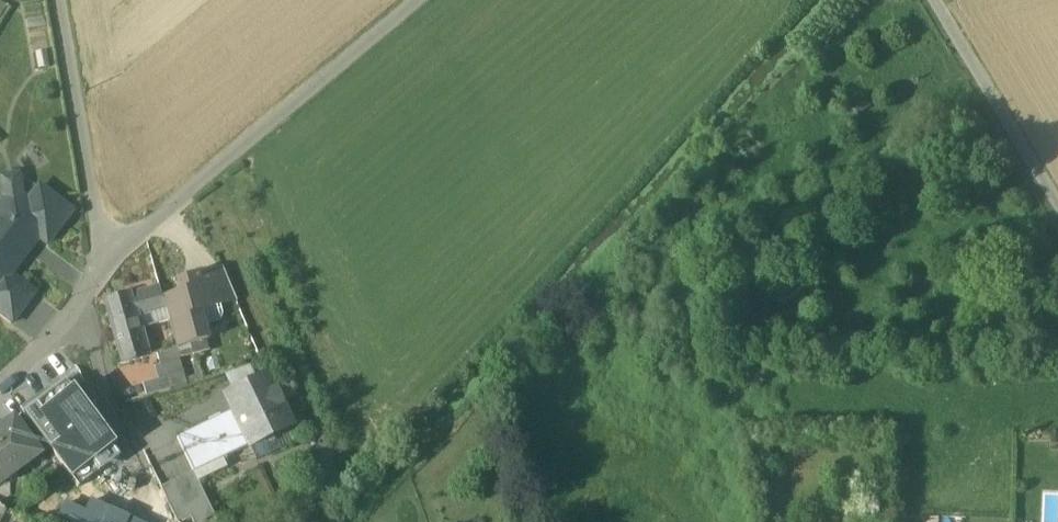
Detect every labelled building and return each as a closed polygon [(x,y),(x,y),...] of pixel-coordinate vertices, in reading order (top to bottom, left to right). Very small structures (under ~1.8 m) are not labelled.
[(27,203),(18,196),(6,198),(0,206),(0,268),(10,276),(38,238),(47,245),(71,213),(38,188),(27,203)] [(234,297),(220,264),(204,270),(204,272),(208,271),(217,303),(234,297)] [(0,268),(0,318),(10,325),(34,294),(10,276),(0,268)] [(204,272),(175,282),(180,293),(164,298),(166,305),(177,348),(189,345),(189,344),(205,340),(205,341),(207,341),(198,312),(218,305),(217,303),(208,271),(204,272)] [(158,287),(130,295),(135,312),(166,305),(164,298),(162,299),(158,287)] [(130,295),(106,302),(111,320),(135,312),(130,295)] [(135,312),(111,320),(122,361),(146,355),(135,312)] [(205,340),(189,344),(189,345),(192,355),(208,351),(205,341),(205,340)] [(180,358),(154,365),(158,378),(167,375),(183,371),(180,358)] [(158,378),(142,383),(146,397),(171,389),(167,375),(158,378)] [(267,375),(233,392),(240,408),(232,411),(249,446),(291,425),(267,375)] [(51,451),(70,477),(90,462),(112,446),(94,423),(96,421),(73,390),(60,400),(41,414),(62,442),(51,451)] [(60,400),(53,391),(24,413),(32,424),(50,447),(49,448),(51,451),(62,442),(41,414),(60,400)] [(232,411),(177,438),(194,472),(249,446),(232,411)] [(13,420),(0,429),(0,450),(16,472),(39,455),(22,432),(13,420)] [(50,447),(32,424),(22,432),(39,455),(49,448),(50,447)] [(120,457),(112,446),(90,462),(98,473),(120,457)] [(0,450),(0,484),(16,472),(0,450)] [(160,488),(176,521),(190,515),(194,521),(201,521),(209,519),(188,475),(160,488)] [(49,519),(55,521),(68,521),(73,509),(65,505),(64,505),(67,500),(60,497),(49,519)] [(68,497),(67,500),(65,505),(73,509),(87,515),(103,521),(119,521),(120,520),(68,497)] [(87,515),(73,509),(68,521),(84,521),(87,515)]
